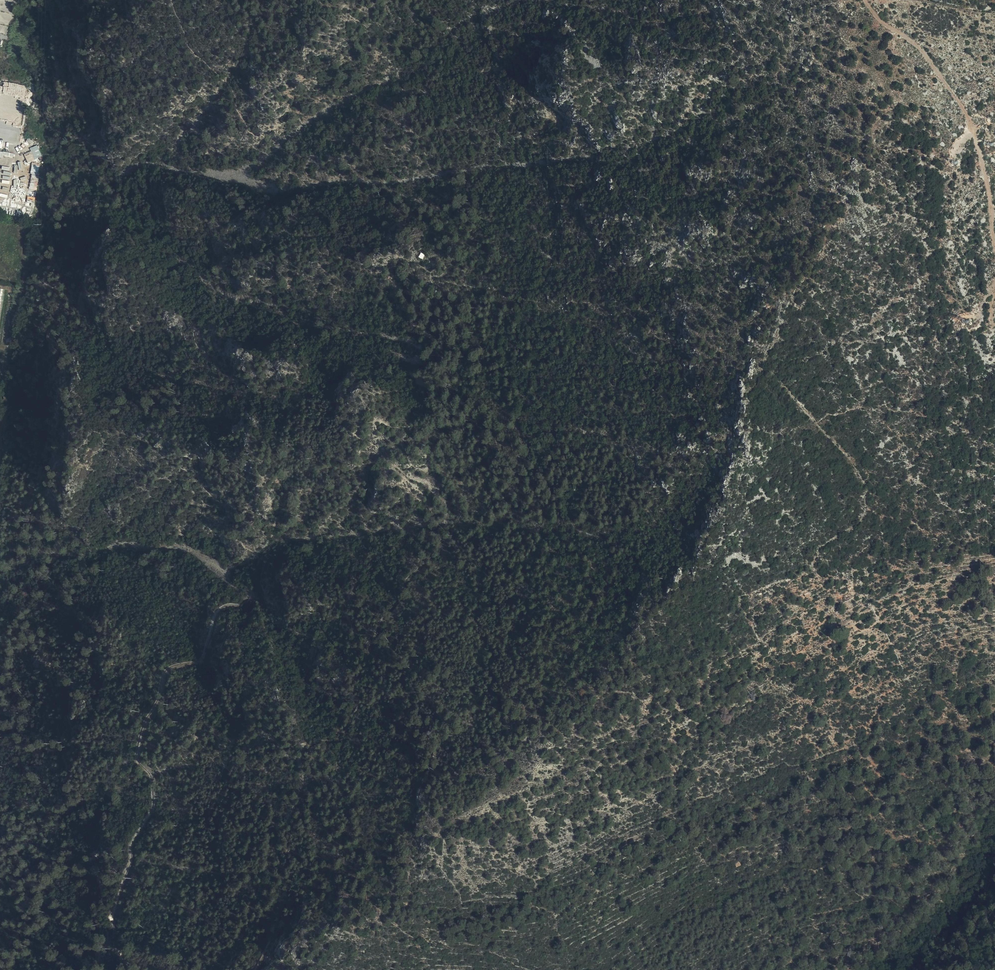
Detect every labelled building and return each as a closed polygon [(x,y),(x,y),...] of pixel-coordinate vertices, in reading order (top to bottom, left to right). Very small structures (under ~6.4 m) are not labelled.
[(24,154),(27,162),(42,157),(37,145),(29,148),(31,151),(24,154)] [(36,190),(41,166),(33,164),(28,189),(36,190)] [(3,176),(3,179),(2,179),(1,183),(9,184),(10,176),(3,176)]
